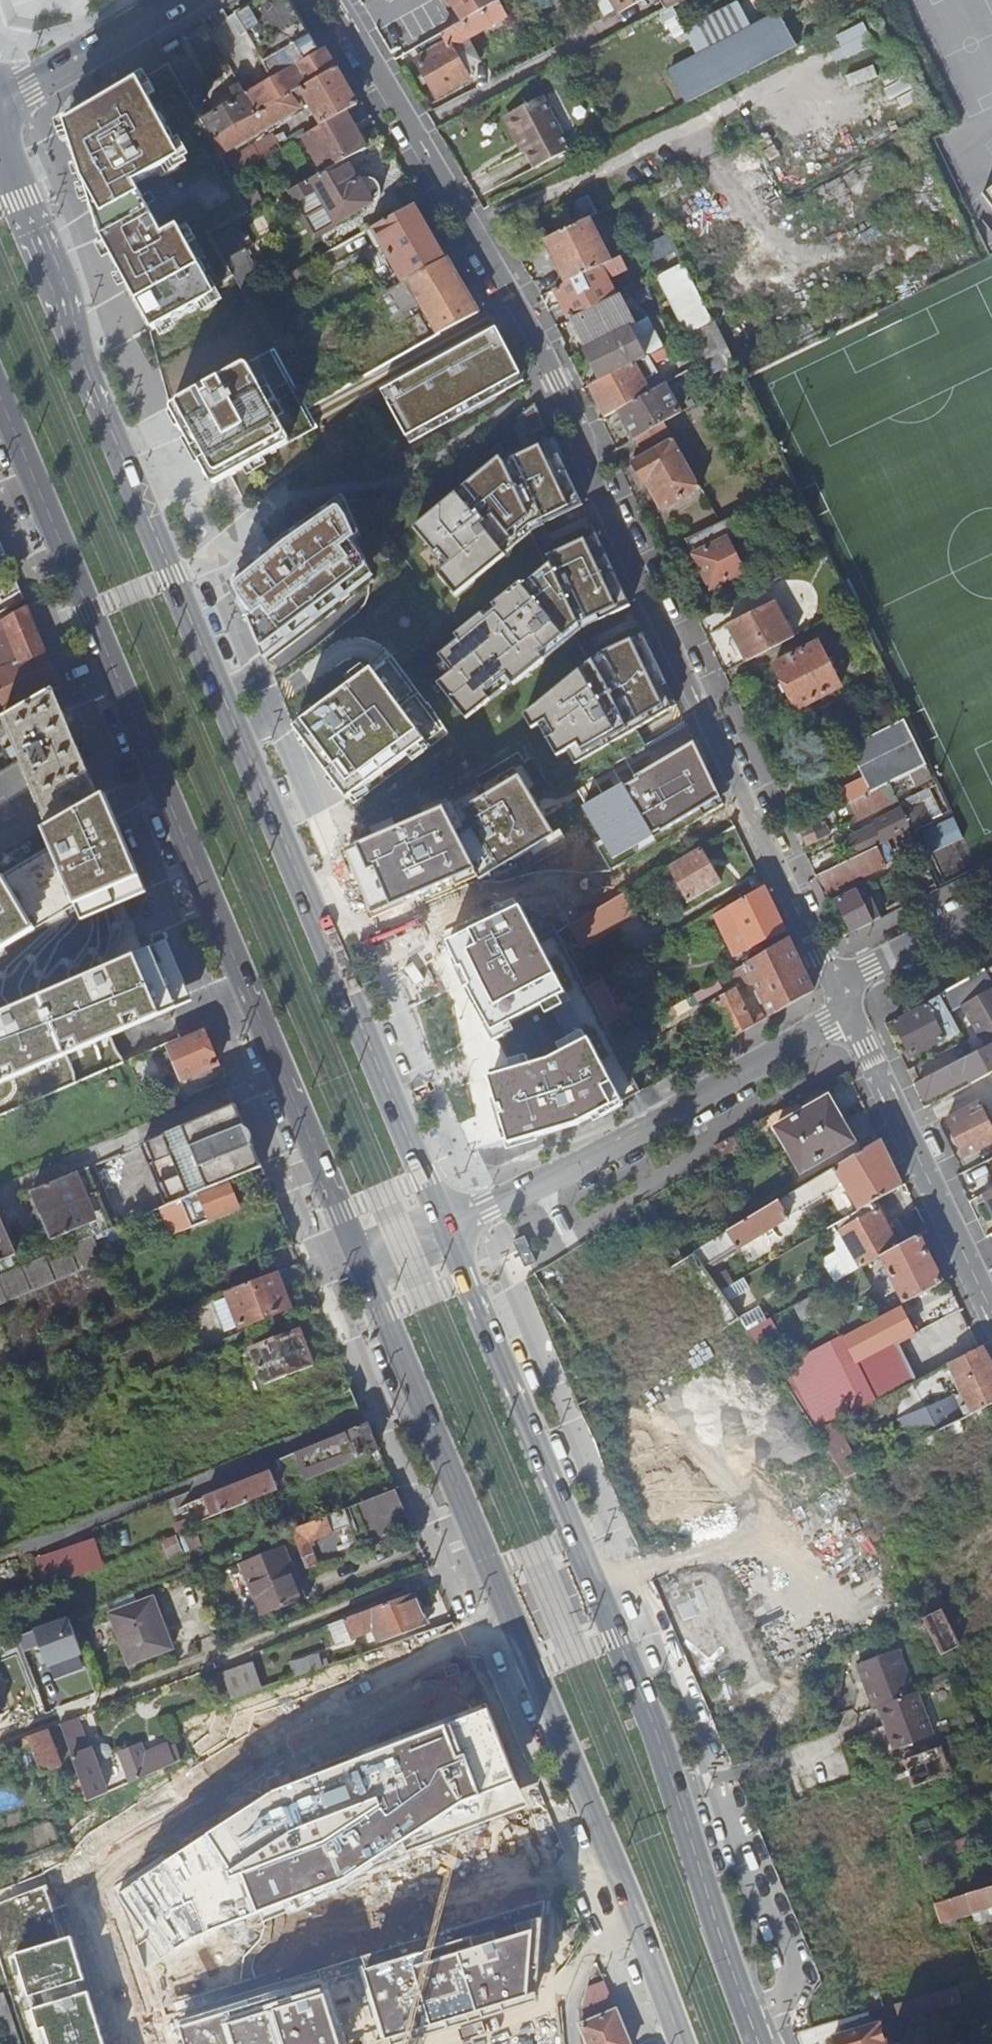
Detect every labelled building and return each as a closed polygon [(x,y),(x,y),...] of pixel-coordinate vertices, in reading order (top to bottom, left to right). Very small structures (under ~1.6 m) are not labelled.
[(335,70),(325,51),(320,54),(288,0),(260,0),(241,11),(269,59),(236,79),(240,85),(257,115),(335,70)] [(490,7),(454,27),(415,49),(419,58),(415,60),(437,97),(468,78),(464,71),(480,62),(467,39),(519,10),(514,0),(502,0),(490,7)] [(486,0),(438,0),(454,27),(490,7),(486,0)] [(643,0),(610,0),(618,14),(643,0)] [(697,56),(749,29),(738,6),(685,34),(697,56)] [(236,79),(269,59),(241,11),(208,30),(236,79)] [(796,46),(777,15),(749,29),(697,56),(669,71),(687,104),(796,46)] [(200,105),(205,102),(202,98),(209,94),(181,47),(165,56),(169,64),(214,140),(257,115),(240,85),(231,91),(237,101),(208,118),(200,105)] [(214,140),(169,64),(62,127),(99,241),(148,332),(216,295),(211,286),(233,274),(226,261),(212,235),(183,182),(223,159),(222,156),(214,140)] [(321,126),(345,113),(357,105),(335,70),(257,115),(214,140),(222,156),(309,105),(312,111),(321,126)] [(571,150),(543,97),(507,115),(534,169),(571,150)] [(307,113),(312,111),(309,105),(222,156),(223,159),(306,111),(307,113)] [(341,163),(348,159),(366,149),(345,113),(321,126),(302,138),(322,173),(341,163)] [(261,162),(281,150),(273,136),(253,148),(261,162)] [(232,179),(261,162),(253,148),(253,149),(226,165),(232,179)] [(223,159),(183,182),(212,235),(249,214),(232,179),(226,165),(223,159)] [(348,159),(341,163),(354,185),(360,181),(348,159)] [(290,191),(281,197),(284,202),(292,198),(290,194),(292,194),(297,203),(318,191),(336,224),(373,203),(376,200),(378,197),(380,194),(380,191),(380,188),(379,185),(376,183),(373,181),(370,179),(367,179),(364,179),(361,180),(360,181),(354,185),(341,163),(322,173),(290,191)] [(318,191),(297,203),(316,235),(336,224),(318,191)] [(646,192),(637,196),(645,213),(655,208),(646,192)] [(568,230),(589,219),(592,218),(584,201),(559,213),(568,230)] [(399,285),(444,260),(413,205),(368,231),(378,248),(383,246),(388,255),(383,257),(393,275),(398,272),(402,279),(397,281),(399,285)] [(566,284),(611,263),(589,219),(568,230),(545,241),(566,284)] [(647,245),(669,235),(664,225),(629,242),(634,251),(647,245)] [(678,250),(669,235),(647,245),(654,261),(678,250)] [(388,255),(383,246),(378,248),(383,257),(388,255)] [(245,251),(226,261),(233,274),(247,299),(266,288),(245,251)] [(448,258),(444,260),(399,285),(373,300),(387,324),(419,305),(437,337),(448,330),(480,313),(448,258)] [(570,320),(615,297),(617,296),(604,272),(616,266),(614,261),(611,263),(566,284),(554,290),(570,320)] [(716,322),(684,264),(661,275),(691,335),(710,325),(716,322)] [(601,381),(635,364),(646,358),(638,343),(657,333),(650,318),(630,328),(615,297),(570,320),(601,381)] [(496,328),(382,391),(411,444),(523,382),(512,356),(496,328)] [(646,358),(635,364),(639,373),(669,357),(665,348),(646,358)] [(316,428),(274,349),(171,405),(170,406),(170,408),(170,410),(211,484),(212,485),(213,485),(215,485),(316,428)] [(680,376),(700,365),(691,349),(671,361),(680,376)] [(606,419),(618,411),(650,393),(639,373),(635,364),(601,381),(590,387),(606,419)] [(665,385),(650,393),(618,411),(635,441),(637,439),(665,423),(681,414),(665,385)] [(672,435),(665,423),(637,439),(644,452),(672,435)] [(702,487),(675,440),(644,459),(641,455),(634,459),(636,464),(635,465),(645,483),(649,481),(652,487),(653,489),(652,492),(660,506),(663,505),(665,508),(702,487)] [(502,464),(417,533),(439,560),(442,556),(452,569),(441,579),(459,601),(509,560),(504,554),(531,532),(544,525),(546,528),(583,506),(555,448),(554,447),(551,442),(512,464),(506,469),(502,464)] [(274,556),(235,587),(261,647),(263,649),(265,649),(267,648),(366,571),(367,569),(367,567),(353,532),(336,511),(274,556)] [(719,523),(727,540),(753,527),(745,511),(719,523)] [(686,540),(712,590),(745,573),(727,540),(719,523),(686,540)] [(8,561),(0,542),(0,566),(8,561)] [(458,682),(444,694),(472,728),(497,708),(492,702),(513,685),(520,693),(551,668),(547,663),(578,638),(576,635),(582,630),(599,620),(601,624),(631,607),(601,543),(555,571),(558,577),(531,599),(525,592),(461,644),(464,649),(445,665),(458,682)] [(21,591),(11,570),(0,576),(0,604),(21,591)] [(748,662),(795,636),(775,601),(728,624),(748,662)] [(58,680),(27,605),(0,621),(0,664),(2,670),(0,670),(0,700),(8,715),(33,700),(30,696),(58,680)] [(592,664),(526,718),(533,731),(541,727),(559,758),(569,752),(577,766),(679,706),(645,635),(605,658),(592,664)] [(842,687),(819,642),(776,665),(799,709),(842,687)] [(343,796),(429,749),(384,667),(298,714),(343,796)] [(99,795),(53,688),(33,700),(8,715),(3,718),(15,743),(6,748),(13,765),(0,773),(0,853),(99,795)] [(404,702),(430,737),(444,727),(417,692),(404,702)] [(893,784),(929,765),(907,720),(853,748),(868,779),(842,792),(849,806),(893,784)] [(575,798),(611,864),(730,800),(694,734),(575,798)] [(404,888),(412,907),(567,842),(533,763),(363,834),(389,894),(404,888)] [(899,797),(893,784),(849,806),(840,810),(843,817),(852,812),(857,821),(872,814),(871,811),(899,797)] [(861,853),(913,830),(903,808),(876,822),(878,827),(854,838),(861,853)] [(931,847),(964,837),(957,816),(924,827),(931,847)] [(821,823),(799,834),(805,847),(827,835),(821,823)] [(817,878),(825,896),(887,865),(878,847),(817,878)] [(701,849),(669,868),(689,902),(721,883),(701,849)] [(0,873),(0,957),(49,932),(42,919),(67,906),(39,853),(0,873)] [(787,933),(765,888),(731,907),(717,915),(736,957),(787,933)] [(873,924),(856,893),(839,902),(855,934),(873,924)] [(622,895),(583,919),(593,934),(631,910),(622,895)] [(816,992),(790,940),(735,972),(740,983),(752,987),(757,985),(773,1017),(816,992)] [(197,1011),(176,948),(0,1007),(0,1078),(197,1011)] [(895,1021),(912,1058),(960,1032),(951,1014),(965,1007),(987,1049),(991,1046),(991,992),(990,992),(981,975),(895,1021)] [(618,1009),(603,980),(587,989),(605,1022),(621,1014),(618,1009)] [(734,1039),(757,1026),(738,992),(717,1004),(734,1039)] [(183,1079),(219,1064),(204,1029),(198,1031),(167,1044),(183,1079)] [(987,1049),(920,1083),(929,1099),(961,1082),(957,1075),(967,1071),(970,1077),(974,1084),(991,1074),(991,1046),(987,1049)] [(961,1082),(970,1077),(967,1071),(957,1075),(961,1082)] [(472,1080),(442,1090),(469,1173),(499,1163),(472,1080)] [(176,1106),(168,1085),(159,1089),(167,1110),(176,1106)] [(861,1152),(823,1087),(799,1102),(804,1111),(777,1128),(803,1172),(830,1156),(837,1167),(861,1152)] [(949,1121),(967,1156),(991,1143),(991,1124),(982,1104),(949,1121)] [(735,1137),(718,1148),(724,1158),(741,1147),(735,1137)] [(861,1152),(837,1167),(835,1168),(843,1183),(828,1192),(845,1220),(873,1203),(903,1186),(880,1141),(872,1146),(861,1152)] [(53,1239),(92,1222),(97,1234),(112,1228),(87,1167),(33,1190),(53,1239)] [(828,1192),(843,1183),(835,1168),(823,1175),(829,1187),(828,1192)] [(788,1216),(828,1192),(829,1187),(823,1175),(790,1196),(695,1253),(705,1268),(738,1248),(739,1249),(789,1218),(788,1216)] [(269,1197),(273,1195),(267,1179),(263,1181),(262,1181),(235,1192),(234,1189),(226,1192),(223,1183),(181,1200),(192,1228),(269,1197)] [(683,1259),(649,1202),(636,1209),(639,1213),(653,1238),(670,1267),(683,1259)] [(862,1267),(881,1257),(899,1246),(873,1203),(845,1220),(827,1230),(832,1238),(841,1232),(862,1267)] [(16,1255),(0,1218),(0,1261),(16,1255)] [(904,1303),(942,1283),(919,1235),(899,1246),(881,1257),(886,1268),(881,1271),(884,1277),(889,1274),(904,1303)] [(103,1261),(92,1236),(0,1274),(0,1303),(103,1261)] [(721,1291),(734,1284),(727,1272),(713,1279),(721,1291)] [(239,1328),(289,1309),(275,1273),(225,1292),(239,1328)] [(728,1301),(748,1288),(744,1280),(722,1293),(728,1301)] [(748,1330),(767,1320),(760,1307),(739,1317),(739,1318),(743,1324),(748,1330)] [(854,1359),(893,1339),(895,1344),(904,1339),(902,1334),(911,1329),(901,1310),(844,1341),(854,1359)] [(756,1343),(777,1331),(770,1318),(767,1320),(748,1330),(749,1333),(756,1343)] [(263,1386),(312,1366),(299,1332),(249,1351),(263,1386)] [(831,1424),(877,1401),(854,1359),(844,1341),(841,1336),(775,1371),(816,1431),(831,1424)] [(991,1405),(991,1365),(983,1347),(942,1368),(945,1374),(952,1370),(967,1400),(972,1398),(979,1412),(991,1405)] [(974,1414),(979,1412),(972,1398),(967,1400),(974,1414)] [(951,1439),(965,1433),(963,1429),(979,1421),(983,1430),(978,1432),(979,1436),(991,1429),(991,1405),(979,1412),(974,1414),(922,1440),(928,1453),(944,1445),(943,1443),(951,1439)] [(275,1461),(279,1470),(286,1486),(287,1489),(305,1482),(304,1479),(377,1449),(366,1423),(275,1461)] [(931,1460),(952,1449),(955,1448),(953,1443),(951,1439),(943,1443),(944,1445),(928,1453),(931,1460)] [(200,1522),(286,1486),(279,1470),(270,1473),(269,1471),(192,1505),(200,1522)] [(305,1570),(371,1545),(369,1541),(409,1525),(394,1489),(290,1530),(305,1570)] [(32,1593),(88,1569),(79,1546),(21,1566),(32,1593)] [(279,1548),(239,1563),(259,1616),(302,1599),(293,1576),(290,1577),(279,1548)] [(991,1585),(991,1557),(911,1597),(916,1607),(923,1620),(941,1611),(991,1585)] [(378,1643),(423,1626),(411,1594),(342,1620),(348,1637),(372,1628),(378,1643)] [(147,1599),(108,1614),(127,1665),(170,1649),(163,1628),(158,1629),(147,1599)] [(942,1656),(959,1648),(941,1611),(923,1620),(942,1656)] [(72,1613),(36,1626),(50,1666),(87,1653),(72,1613)] [(334,1642),(348,1637),(342,1620),(327,1625),(334,1642)] [(916,1694),(898,1651),(857,1667),(874,1710),(877,1708),(883,1706),(894,1735),(889,1737),(895,1753),(935,1737),(918,1693),(916,1694)] [(298,1675),(331,1664),(329,1659),(324,1661),(321,1653),(293,1663),(298,1675)] [(260,1687),(250,1662),(221,1673),(230,1698),(260,1687)] [(889,1737),(894,1735),(883,1706),(877,1708),(889,1737)] [(277,1788),(118,1893),(145,1968),(190,1937),(350,1879),(529,1808),(487,1708),(277,1788)] [(87,1801),(105,1793),(89,1751),(87,1751),(75,1719),(59,1725),(83,1789),(87,1801)] [(40,1774),(61,1766),(47,1730),(26,1737),(40,1774)] [(131,1783),(186,1761),(180,1747),(170,1751),(168,1747),(144,1756),(139,1745),(118,1752),(131,1783)] [(915,1789),(950,1775),(940,1748),(904,1762),(915,1789)] [(53,1815),(87,1801),(83,1789),(49,1805),(53,1815)] [(0,1901),(0,1964),(25,2043),(94,2043),(45,1887),(0,1901)] [(958,1926),(955,1918),(971,1914),(991,1908),(991,1887),(934,1904),(942,1931),(958,1926)] [(991,1922),(991,1908),(971,1914),(975,1927),(991,1922)] [(544,1917),(366,1970),(386,2037),(541,1991),(544,1917)] [(174,2020),(181,2043),(342,2043),(322,1976),(174,2020)] [(957,1990),(896,2006),(899,2018),(960,2001),(957,1990)] [(616,2009),(580,2026),(582,2043),(631,2043),(616,2009)] [(837,2043),(886,2043),(880,2026),(873,2028),(869,2014),(840,2022),(844,2036),(836,2039),(837,2043)]
